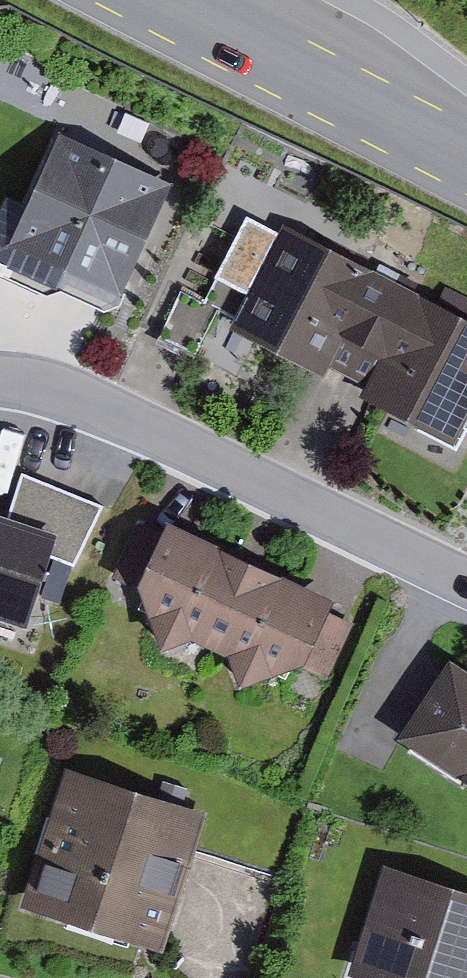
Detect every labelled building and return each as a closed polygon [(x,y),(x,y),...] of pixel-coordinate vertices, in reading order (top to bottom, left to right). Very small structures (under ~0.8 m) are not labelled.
[(59,129),(8,241),(120,292),(172,180),(59,129)] [(229,323),(325,374),(330,366),(364,383),(360,392),(419,423),(417,427),(455,447),(466,424),(466,317),(284,221),(279,230),(247,214),(216,272),(247,289),(229,323)] [(28,622),(48,550),(75,562),(105,502),(22,469),(9,510),(0,507),(0,612),(28,622)] [(335,593),(167,514),(137,576),(159,646),(195,634),(228,652),(239,681),(294,660),(327,675),(353,621),(327,609),(335,593)] [(397,734),(457,771),(466,776),(466,666),(450,654),(397,734)] [(66,763),(21,902),(163,947),(208,808),(66,763)] [(349,969),(376,977),(466,977),(466,886),(384,860),(349,969)]
